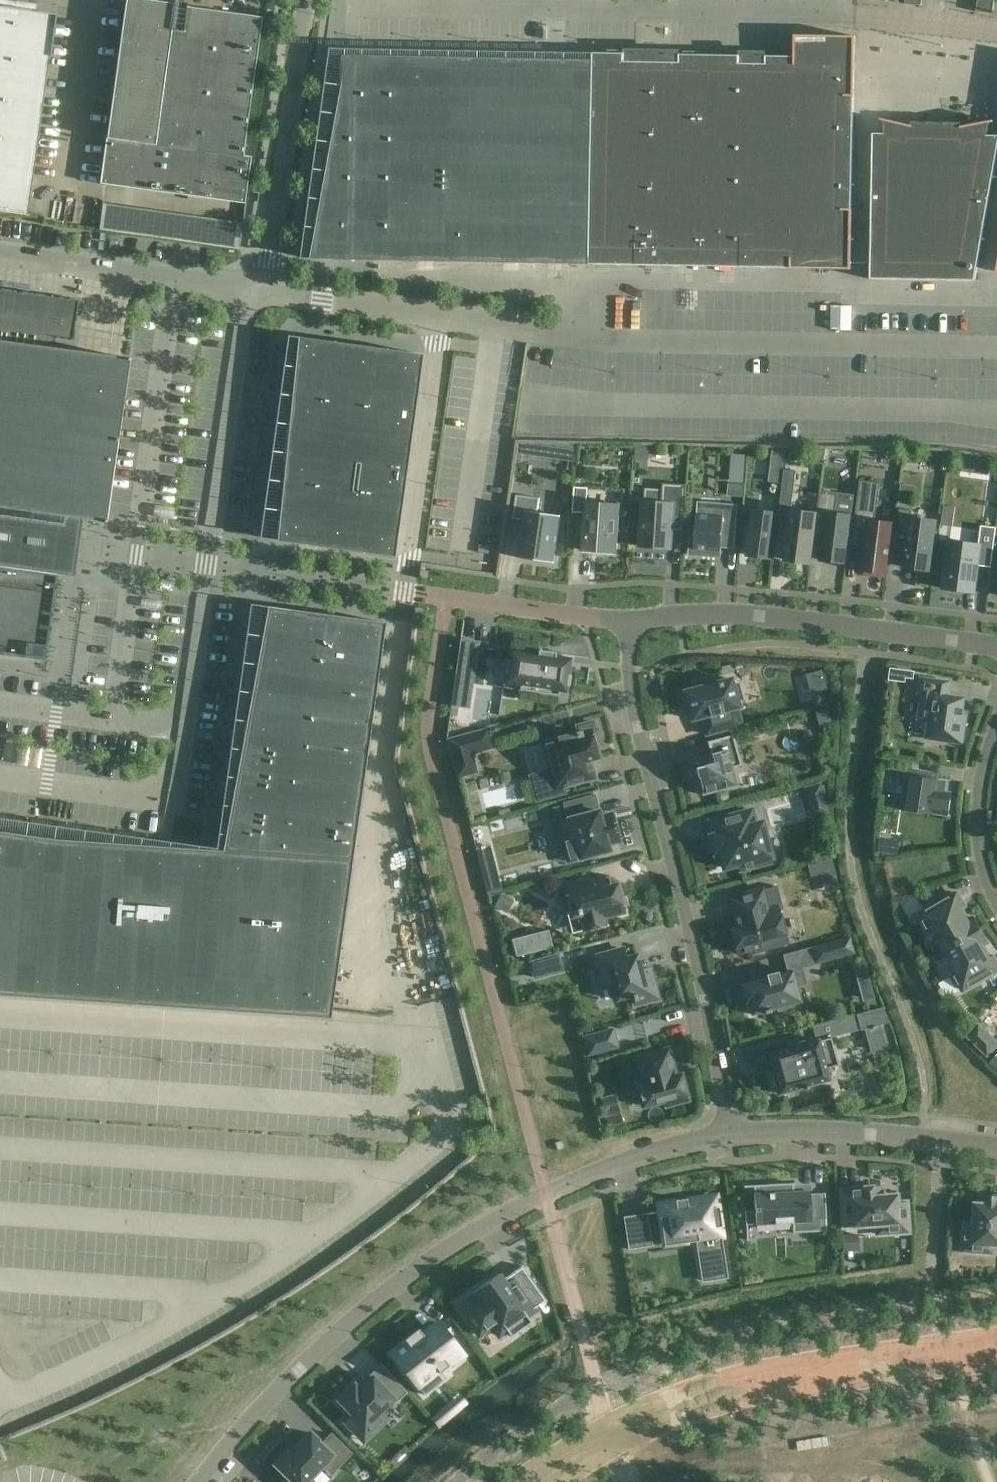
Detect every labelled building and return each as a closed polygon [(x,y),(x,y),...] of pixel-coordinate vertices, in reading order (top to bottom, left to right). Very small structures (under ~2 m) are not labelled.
[(123,19),(100,184),(244,204),(250,158),(242,156),(262,18),(185,7),(186,3),(174,2),(173,6),(132,0),(126,0),(123,19)] [(977,11),(993,14),(995,0),(978,0),(977,11)] [(27,216),(55,16),(35,13),(0,8),(0,212),(27,216)] [(481,60),(381,58),(349,57),(308,260),(351,261),(536,264),(560,265),(590,265),(678,267),(694,267),(719,267),(735,268),(849,270),(851,270),(852,270),(852,269),(855,91),(854,91),(855,70),(855,64),(855,42),(856,42),(856,37),(850,37),(828,37),(828,36),(823,36),(823,37),(801,36),(795,36),(795,41),(796,41),(795,57),(767,57),(766,65),(740,64),(740,56),(680,55),(680,63),(625,62),(625,54),(536,52),(536,61),(481,60)] [(881,121),(885,122),(885,134),(874,134),(871,280),(975,282),(996,157),(996,136),(987,136),(990,123),(994,123),(993,121),(988,122),(988,123),(967,127),(967,126),(961,127),(961,129),(962,129),(962,132),(943,135),(931,135),(913,131),(913,128),(914,126),(908,125),(908,126),(887,121),(887,120),(881,119),(881,121)] [(103,203),(102,210),(99,230),(238,249),(242,223),(222,220),(103,203)] [(125,359),(124,359),(106,356),(103,355),(103,356),(89,354),(89,353),(86,353),(86,354),(76,352),(72,352),(72,351),(69,351),(55,350),(55,349),(53,348),(54,337),(57,338),(59,339),(59,338),(64,339),(66,340),(66,339),(71,340),(74,341),(75,334),(74,334),(74,332),(75,332),(75,329),(74,329),(75,322),(76,322),(77,315),(76,315),(77,312),(78,312),(78,308),(77,308),(78,307),(79,300),(69,299),(62,298),(59,297),(59,298),(45,296),(45,295),(35,294),(35,295),(33,294),(30,293),(30,294),(28,294),(28,293),(21,292),(21,293),(16,292),(16,291),(13,291),(13,292),(11,291),(11,290),(1,289),(1,290),(0,290),(0,654),(2,654),(2,655),(6,656),(6,654),(8,655),(7,656),(18,657),(18,656),(23,657),(23,658),(33,660),(33,658),(35,658),(35,660),(45,661),(46,657),(45,657),(45,656),(46,656),(46,652),(46,651),(47,651),(48,640),(47,640),(47,639),(48,639),(49,632),(48,632),(49,627),(50,627),(51,617),(50,617),(51,613),(52,613),(53,607),(52,606),(52,605),(53,605),(53,601),(53,599),(54,600),(55,589),(54,589),(55,584),(56,584),(57,575),(72,577),(76,554),(74,554),(75,547),(76,539),(78,540),(81,519),(82,520),(82,519),(102,522),(101,522),(104,523),(105,520),(104,520),(106,506),(107,506),(107,504),(106,503),(108,490),(109,490),(109,488),(109,487),(111,474),(112,471),(111,471),(113,458),(114,458),(114,455),(113,455),(115,442),(116,442),(116,439),(118,426),(119,423),(118,423),(120,410),(121,410),(121,407),(120,407),(122,394),(123,394),(123,391),(125,378),(126,375),(125,375),(127,361),(128,361),(128,359),(125,358),(125,359)] [(276,538),(275,541),(277,541),(277,540),(298,543),(297,544),(394,557),(422,355),(328,341),(325,341),(325,343),(298,339),(298,337),(296,337),(296,341),(297,341),(295,367),(293,366),(293,368),(295,369),(292,395),(290,395),(290,397),(292,397),(289,424),(287,424),(287,426),(289,426),(286,453),(285,452),(284,454),(286,455),(283,481),(282,481),(281,483),(283,483),(280,510),(279,510),(278,512),(280,512),(277,538),(276,538)] [(522,448),(524,435),(502,432),(500,444),(522,448)] [(785,470),(781,505),(792,507),(797,471),(785,470)] [(865,548),(862,570),(888,573),(895,524),(876,522),(881,483),(860,480),(852,547),(865,548)] [(662,503),(644,502),(643,502),(641,546),(671,548),(672,530),(673,524),(685,525),(687,485),(663,483),(663,489),(662,503)] [(575,487),(573,512),(585,513),(583,550),(616,552),(619,505),(587,503),(588,488),(575,487)] [(817,514),(815,534),(823,536),(820,560),(847,563),(853,516),(836,514),(838,495),(820,492),(817,514)] [(554,563),(561,515),(538,512),(540,498),(517,495),(514,519),(525,520),(520,558),(554,563)] [(722,548),(735,549),(738,505),(722,504),(722,516),(698,514),(697,527),(692,527),(690,554),(712,556),(712,551),(721,552),(721,548),(722,548)] [(900,509),(897,532),(908,534),(904,567),(930,571),(937,521),(912,518),(913,510),(900,509)] [(747,555),(773,559),(779,514),(753,511),(749,538),(747,555)] [(811,563),(815,534),(817,514),(791,511),(785,560),(811,563)] [(950,541),(944,588),(975,592),(978,565),(992,567),(996,527),(982,525),(979,545),(950,541)] [(330,1018),(351,861),(368,739),(385,623),(289,610),(289,612),(267,609),(268,608),(267,608),(266,609),(267,609),(262,636),(261,636),(260,638),(262,638),(257,664),(256,664),(255,666),(257,666),(252,692),(250,692),(250,694),(252,695),(247,721),(245,721),(245,723),(246,723),(241,749),(240,749),(240,751),(241,751),(236,777),(235,777),(234,779),(236,780),(231,806),(230,806),(229,808),(231,808),(226,834),(224,834),(224,836),(225,836),(223,852),(198,850),(198,849),(196,849),(196,850),(169,848),(169,847),(167,847),(167,848),(140,846),(140,845),(138,845),(138,846),(112,844),(112,843),(110,843),(110,844),(83,842),(83,841),(81,841),(81,842),(54,840),(54,839),(52,839),(52,840),(26,837),(26,835),(24,835),(24,836),(0,833),(0,996),(330,1018)] [(461,639),(456,673),(457,673),(475,676),(479,642),(462,639),(461,639)] [(511,652),(506,682),(520,684),(520,687),(519,690),(559,696),(559,693),(559,690),(565,691),(565,685),(568,686),(569,686),(570,675),(567,675),(568,669),(569,660),(563,659),(555,658),(555,655),(555,654),(555,653),(538,650),(537,653),(537,656),(511,652)] [(929,720),(927,738),(961,743),(962,743),(965,725),(961,725),(965,699),(947,696),(949,682),(921,678),(919,693),(923,693),(921,705),(922,705),(920,719),(929,720)] [(685,693),(681,694),(684,708),(688,707),(689,709),(690,708),(693,719),(702,717),(706,735),(741,726),(736,708),(738,707),(737,701),(742,699),(738,685),(733,686),(731,679),(714,684),(713,680),(697,684),(698,688),(684,692),(685,693)] [(594,779),(594,777),(590,761),(599,759),(595,743),(598,742),(592,722),(576,726),(578,732),(575,733),(557,738),(557,739),(542,743),(550,771),(530,776),(536,801),(565,794),(563,787),(594,779)] [(452,758),(493,747),(487,728),(447,739),(452,758)] [(698,778),(703,795),(736,786),(731,767),(728,767),(724,752),(736,749),(732,736),(708,742),(712,754),(693,759),(696,768),(695,768),(697,778),(698,778)] [(934,813),(949,816),(951,801),(945,800),(947,781),(939,780),(939,779),(906,774),(901,810),(933,814),(934,813)] [(568,862),(580,859),(609,851),(607,845),(619,842),(613,822),(612,822),(610,815),(612,815),(611,813),(600,817),(594,796),(564,804),(568,819),(557,822),(563,843),(568,862)] [(723,864),(724,868),(739,864),(741,869),(756,865),(754,860),(770,856),(761,823),(754,825),(751,811),(710,822),(714,836),(710,837),(715,853),(716,853),(720,865),(723,864)] [(819,858),(821,872),(844,869),(843,855),(819,858)] [(496,872),(483,875),(487,894),(501,890),(496,872)] [(624,913),(617,887),(612,889),(608,876),(564,888),(570,912),(576,911),(577,915),(579,915),(583,931),(605,925),(604,919),(624,913)] [(763,888),(728,898),(736,929),(730,930),(731,933),(728,934),(731,946),(734,945),(736,954),(755,949),(759,948),(758,942),(769,938),(770,943),(774,942),(786,939),(778,911),(783,910),(776,886),(763,890),(763,888)] [(934,931),(945,951),(981,930),(974,918),(969,921),(961,908),(965,906),(957,893),(920,914),(930,932),(934,931)] [(549,930),(512,939),(516,957),(553,947),(549,930)] [(981,930),(945,951),(957,971),(954,973),(964,991),(996,972),(996,962),(994,956),(990,958),(983,945),(988,942),(981,930)] [(849,938),(811,948),(816,963),(853,953),(849,938)] [(595,957),(600,973),(609,971),(617,1000),(632,996),(633,1001),(635,1000),(636,1005),(658,999),(653,979),(644,982),(636,955),(625,958),(623,949),(595,957)] [(530,963),(535,978),(562,971),(557,956),(530,963)] [(876,960),(867,963),(874,988),(883,986),(876,960)] [(805,983),(801,968),(777,975),(776,973),(766,975),(767,977),(740,985),(745,1004),(748,1003),(751,1015),(763,1012),(764,1014),(770,1012),(769,1010),(777,1008),(778,1011),(793,1007),(792,1004),(800,1002),(796,986),(805,983)] [(861,1030),(864,1029),(871,1027),(872,1030),(876,1028),(875,1026),(887,1023),(883,1008),(857,1015),(861,1030)] [(985,1030),(996,1039),(996,1020),(995,1018),(985,1030)] [(617,1047),(612,1030),(584,1038),(588,1055),(617,1047)] [(838,1033),(844,1056),(853,1054),(846,1031),(838,1033)] [(988,1033),(977,1044),(988,1055),(996,1046),(996,1042),(988,1033)] [(774,1076),(772,1079),(775,1088),(778,1089),(779,1094),(803,1087),(804,1090),(807,1088),(807,1085),(829,1079),(826,1069),(839,1066),(831,1037),(803,1045),(802,1042),(786,1047),(787,1049),(769,1054),(773,1071),(774,1076)] [(667,1106),(687,1100),(681,1075),(675,1077),(672,1068),(674,1067),(669,1049),(635,1058),(641,1082),(637,1083),(643,1106),(666,1100),(667,1106)] [(794,1183),(744,1186),(744,1188),(754,1187),(755,1211),(745,1211),(747,1240),(748,1240),(747,1225),(792,1223),(793,1233),(827,1231),(825,1193),(810,1194),(810,1191),(793,1192),(793,1185),(794,1185),(794,1183)] [(843,1227),(877,1225),(877,1234),(908,1232),(906,1203),(896,1203),(896,1195),(882,1196),(881,1187),(855,1189),(855,1190),(841,1191),(843,1227)] [(659,1203),(661,1212),(661,1213),(665,1244),(689,1241),(696,1240),(700,1239),(704,1266),(716,1264),(718,1279),(718,1280),(728,1278),(722,1240),(716,1196),(686,1201),(686,1200),(684,1200),(684,1201),(679,1202),(678,1200),(659,1203)] [(975,1225),(966,1224),(964,1252),(994,1254),(995,1245),(996,1246),(996,1197),(981,1196),(981,1204),(977,1204),(975,1225)] [(628,1239),(629,1246),(628,1246),(629,1249),(632,1249),(632,1248),(649,1246),(648,1236),(629,1239),(628,1239)] [(477,1304),(464,1313),(480,1335),(493,1326),(500,1336),(507,1330),(512,1337),(532,1322),(527,1316),(535,1310),(547,1301),(522,1266),(521,1267),(522,1268),(509,1277),(511,1280),(505,1284),(498,1274),(470,1294),(477,1304)] [(397,1351),(392,1354),(417,1386),(438,1369),(440,1373),(441,1372),(449,1365),(463,1354),(438,1323),(423,1335),(421,1332),(419,1329),(405,1340),(407,1343),(402,1347),(397,1351)] [(354,1384),(338,1400),(352,1415),(345,1422),(357,1435),(381,1412),(393,1400),(396,1403),(407,1392),(383,1366),(372,1376),(373,1377),(359,1389),(357,1387),(354,1384)] [(443,1410),(432,1420),(438,1426),(449,1416),(443,1410)] [(274,1465),(292,1481),(307,1481),(322,1467),(331,1475),(352,1453),(331,1434),(322,1444),(310,1433),(291,1453),(288,1450),(274,1465)]
